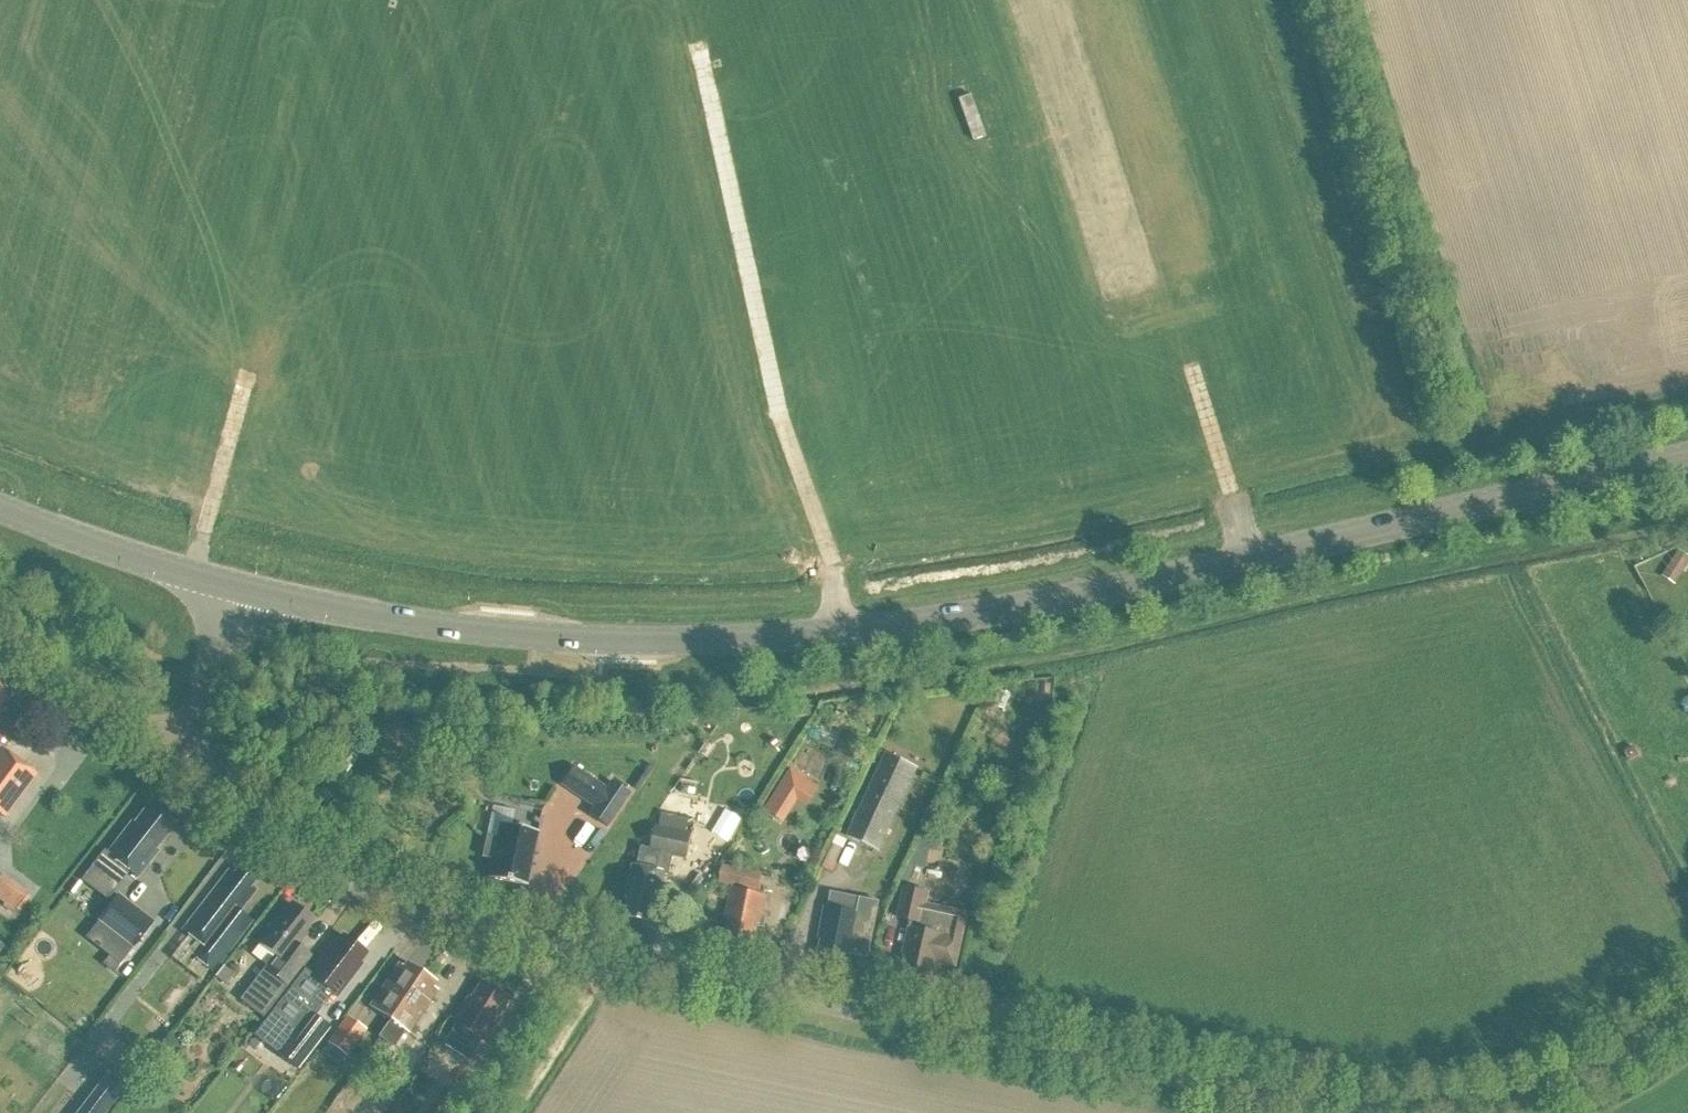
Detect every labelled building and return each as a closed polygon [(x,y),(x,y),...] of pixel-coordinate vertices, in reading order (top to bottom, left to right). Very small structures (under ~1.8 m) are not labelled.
[(36,776),(0,749),(0,750),(0,816),(4,819),(36,776)] [(881,852),(899,811),(917,770),(888,756),(849,837),(881,852)] [(791,770),(764,812),(783,824),(798,801),(807,807),(819,788),(791,770)] [(629,794),(611,782),(606,789),(591,779),(579,797),(594,807),(589,815),(607,827),(629,794)] [(754,808),(760,795),(744,788),(738,801),(754,808)] [(131,822),(106,855),(137,879),(158,852),(155,850),(175,823),(149,803),(134,824),(131,822)] [(730,847),(743,835),(732,824),(720,836),(730,847)] [(485,841),(482,857),(492,860),(488,878),(526,886),(537,835),(503,827),(499,844),(485,841)] [(632,864),(625,899),(629,900),(625,917),(651,922),(655,904),(658,905),(664,875),(669,876),(673,858),(686,860),(690,835),(655,829),(652,850),(643,848),(640,866),(632,864)] [(732,888),(725,917),(729,918),(725,937),(753,943),(757,924),(761,925),(767,896),(757,894),(761,876),(723,868),(720,885),(732,888)] [(228,871),(182,931),(203,947),(194,958),(213,972),(252,922),(239,912),(255,892),(250,888),(254,882),(238,869),(233,875),(228,871)] [(1,875),(0,877),(0,901),(14,911),(27,894),(1,875)] [(905,956),(901,973),(930,980),(934,962),(955,967),(967,913),(927,904),(929,896),(906,890),(899,918),(912,921),(911,927),(908,927),(902,955),(905,956)] [(109,961),(119,970),(161,922),(127,892),(91,933),(115,954),(109,961)] [(824,939),(820,956),(848,962),(849,955),(868,959),(880,903),(861,899),(857,916),(826,909),(820,938),(824,939)] [(298,946),(304,938),(302,936),(313,922),(291,904),(282,916),(279,913),(257,941),(278,958),(267,973),(265,971),(255,983),(277,1000),(286,988),(284,986),(309,955),(298,946)] [(356,970),(353,968),(365,953),(344,936),(335,948),(332,945),(309,974),(308,976),(332,994),(335,997),(356,970)] [(8,944),(0,937),(0,954),(8,944)] [(368,1007),(388,1021),(389,1021),(409,992),(421,973),(406,963),(403,968),(398,964),(368,1007)] [(281,1000),(265,1021),(277,1030),(289,1040),(278,1054),(298,1069),(329,1029),(314,1017),(332,994),(308,976),(309,974),(304,970),(281,1000)] [(409,992),(389,1021),(388,1021),(377,1038),(394,1049),(405,1032),(407,1033),(436,991),(432,988),(435,983),(421,973),(409,992)] [(468,996),(452,1020),(454,1021),(441,1041),(467,1058),(480,1038),(482,1039),(498,1015),(495,1013),(505,998),(481,982),(470,998),(468,996)] [(347,1057),(365,1030),(346,1017),(327,1043),(347,1057)] [(419,1069),(402,1058),(365,1112),(389,1112),(419,1069)] [(425,1112),(443,1112),(454,1095),(442,1087),(425,1112)]
